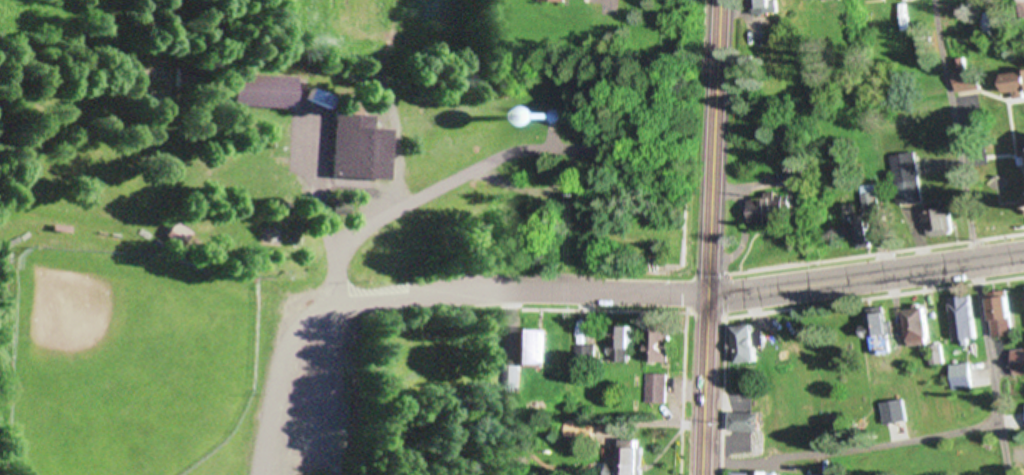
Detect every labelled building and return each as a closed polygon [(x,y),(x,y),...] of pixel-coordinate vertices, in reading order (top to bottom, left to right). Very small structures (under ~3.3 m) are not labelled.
[(760,16),(757,0),(778,0),(780,12),(760,16)] [(948,29),(942,2),(953,0),(958,27),(948,29)] [(966,58),(968,72),(978,71),(981,89),(960,91),(956,59),(966,58)] [(200,88),(200,69),(174,69),(174,88),(200,88)] [(1001,74),(1023,72),(1023,92),(1003,94),(1001,83),(1001,74)] [(295,76),(293,108),(233,104),(234,73),(295,76)] [(333,95),(328,107),(306,99),(311,87),(333,95)] [(558,105),(545,105),(545,127),(558,127),(558,105)] [(371,126),(391,127),(387,179),(329,174),(333,112),(372,115),(371,126)] [(600,152),(601,143),(612,145),(611,154),(600,152)] [(923,199),(900,203),(893,155),(916,152),(923,199)] [(788,175),(790,188),(806,185),(803,171),(788,175)] [(844,238),(843,226),(855,225),(853,214),(865,212),(862,184),(875,183),(878,207),(870,208),(874,246),(862,247),(861,236),(844,238)] [(768,194),(791,193),(792,222),(754,224),(753,200),(768,199),(768,194)] [(929,202),(949,200),(953,233),(928,237),(925,211),(930,210),(929,202)] [(182,244),(167,234),(174,222),(190,232),(182,244)] [(279,229),(257,229),(257,247),(279,247),(279,229)] [(990,293),(1008,291),(1014,335),(996,337),(990,293)] [(977,337),(956,340),(952,298),(972,296),(977,337)] [(877,308),(878,319),(889,318),(892,351),(874,352),(872,336),(865,337),(862,309),(877,308)] [(906,311),(924,308),(930,345),(912,348),(906,311)] [(761,362),(745,364),(744,357),(735,358),(731,329),(762,325),(764,342),(759,342),(761,362)] [(614,361),(614,328),(632,328),(632,361),(614,361)] [(528,330),(548,331),(547,365),(526,365),(528,330)] [(671,347),(671,358),(647,357),(647,331),(677,332),(676,347),(671,347)] [(578,366),(577,345),(598,345),(598,366),(578,366)] [(929,349),(942,347),(945,363),(932,365),(929,349)] [(1014,350),(1023,350),(1023,375),(1015,375),(1014,350)] [(951,365),(971,361),(975,387),(955,390),(951,365)] [(505,385),(506,367),(521,368),(520,386),(505,385)] [(669,374),(668,402),(648,402),(648,373),(669,374)] [(886,424),(883,404),(903,400),(907,420),(886,424)] [(762,431),(732,429),(733,413),(763,414),(762,431)] [(640,440),(640,474),(608,474),(608,464),(622,464),(622,440),(640,440)]
